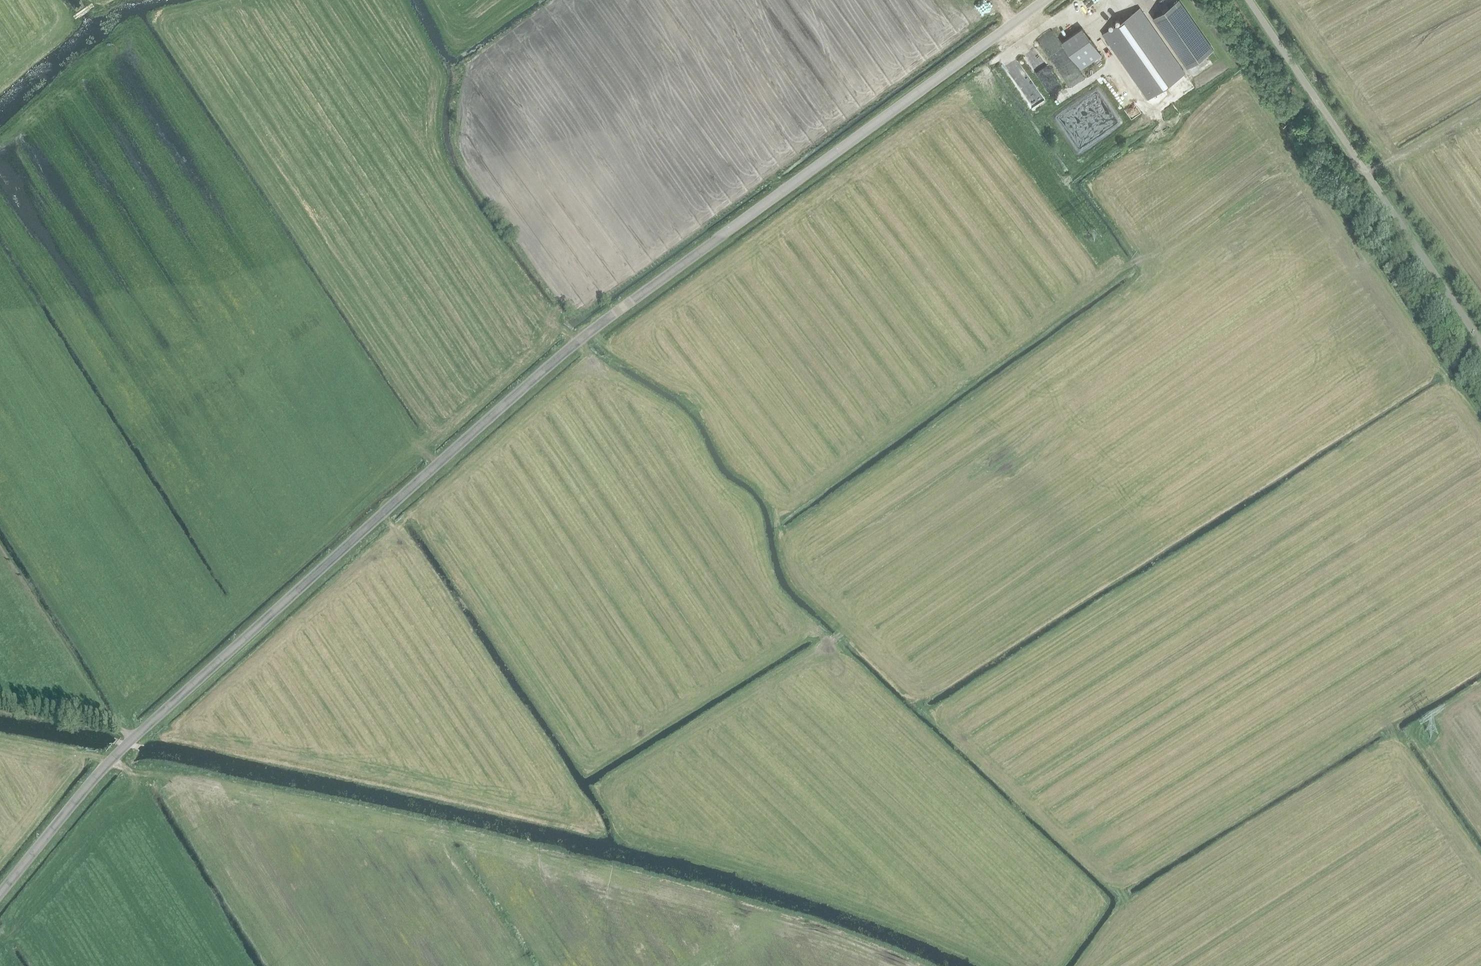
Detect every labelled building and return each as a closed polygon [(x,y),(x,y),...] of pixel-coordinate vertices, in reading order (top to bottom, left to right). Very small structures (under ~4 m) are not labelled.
[(1152,18),(1187,68),(1214,49),(1179,0),(1178,0),(1152,18)] [(1139,9),(1102,34),(1140,88),(1148,99),(1184,74),(1177,63),(1139,9)] [(1082,29),(1062,43),(1080,69),(1100,55),(1082,29)] [(1052,31),(1040,38),(1048,53),(1056,49),(1053,43),(1057,41),(1052,31)] [(1061,64),(1068,60),(1064,53),(1053,59),(1062,72),(1058,75),(1062,81),(1069,76),(1061,64)] [(1050,82),(1047,84),(1053,93),(1061,89),(1057,82),(1052,85),(1050,82)] [(1026,91),(1021,95),(1034,110),(1045,100),(1036,89),(1029,95),(1026,91)]
